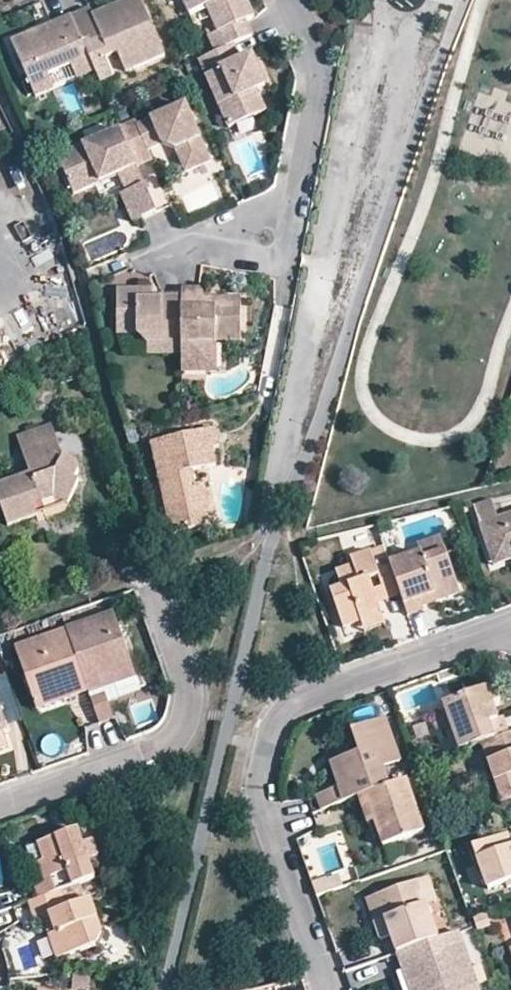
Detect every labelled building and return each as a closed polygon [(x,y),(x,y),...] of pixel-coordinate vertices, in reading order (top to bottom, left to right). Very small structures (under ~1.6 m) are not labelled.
[(142,0),(129,0),(107,9),(112,20),(98,26),(94,15),(91,8),(72,16),(93,65),(106,59),(119,54),(127,73),(167,56),(142,0)] [(190,0),(183,0),(189,13),(194,11),(190,0)] [(194,11),(206,6),(217,32),(208,36),(215,53),(233,45),(252,37),(246,21),(255,17),(247,0),(190,0),(194,11)] [(112,20),(107,9),(94,15),(98,26),(112,20)] [(93,65),(72,16),(11,42),(35,98),(54,90),(48,76),(71,66),(77,80),(96,72),(93,65)] [(265,87),(252,56),(241,61),(233,45),(215,53),(200,60),(206,74),(230,128),(265,113),(256,91),(265,87)] [(115,78),(106,59),(93,65),(96,72),(101,84),(115,78)] [(77,80),(71,66),(48,76),(54,90),(77,80)] [(211,163),(187,106),(138,127),(136,121),(120,128),(121,130),(137,166),(152,160),(148,150),(162,144),(177,151),(187,173),(211,163)] [(137,166),(121,130),(58,157),(74,194),(102,182),(100,176),(105,174),(108,179),(120,174),(137,166)] [(145,184),(137,166),(120,174),(128,191),(145,184)] [(157,212),(145,184),(128,191),(121,194),(134,222),(157,212)] [(182,346),(182,297),(162,297),(162,301),(153,301),(153,297),(152,290),(117,291),(117,335),(137,335),(148,346),(182,346)] [(242,300),(219,301),(219,311),(204,311),(205,301),(204,290),(182,290),(182,297),(182,346),(182,356),(182,375),(217,375),(217,344),(217,334),(242,334),(242,300)] [(219,311),(219,301),(205,301),(204,311),(219,311)] [(242,334),(217,334),(217,344),(242,344),(242,334)] [(182,346),(148,346),(148,356),(182,356),(182,346)] [(57,444),(52,427),(17,438),(22,455),(57,444)] [(225,446),(221,427),(157,442),(179,535),(212,527),(202,486),(198,471),(223,465),(218,447),(225,446)] [(78,475),(75,466),(62,459),(57,444),(22,455),(28,476),(0,484),(0,515),(3,526),(34,517),(31,507),(29,503),(35,502),(36,505),(51,501),(64,508),(76,486),(73,484),(78,475)] [(217,506),(211,483),(202,486),(212,527),(217,506)] [(505,520),(499,499),(475,505),(483,527),(505,520)] [(483,527),(494,559),(510,554),(510,518),(483,527)] [(422,549),(424,556),(426,563),(449,556),(444,542),(422,549)] [(494,559),(497,568),(510,564),(510,554),(494,559)] [(394,566),(392,561),(378,566),(375,555),(352,563),(354,569),(338,574),(343,591),(333,594),(345,632),(364,626),(384,619),(381,608),(377,593),(373,584),(382,581),(385,590),(388,597),(403,592),(394,566)] [(463,596),(449,556),(426,563),(424,556),(394,566),(403,592),(406,600),(411,616),(427,611),(427,608),(425,601),(440,596),(442,603),(463,596)] [(388,597),(385,590),(377,593),(381,608),(406,600),(403,592),(388,597)] [(427,608),(442,603),(440,596),(425,601),(427,608)] [(128,672),(110,617),(63,632),(84,693),(85,695),(96,727),(110,722),(100,691),(96,681),(128,672)] [(388,628),(384,619),(364,626),(367,635),(388,628)] [(67,699),(84,693),(63,632),(12,648),(30,701),(63,690),(67,699)] [(131,682),(128,672),(96,681),(100,691),(131,682)] [(490,688),(481,692),(492,721),(501,719),(490,688)] [(63,690),(30,701),(33,711),(67,699),(63,690)] [(501,719),(492,721),(481,692),(446,703),(463,752),(483,745),(510,735),(510,728),(506,717),(501,719)] [(443,706),(434,710),(443,735),(452,731),(443,706)] [(332,762),(341,788),(346,804),(361,799),(369,796),(393,788),(386,770),(401,764),(386,722),(352,734),(358,753),(332,762)] [(483,745),(505,807),(510,805),(510,735),(483,745)] [(408,782),(393,788),(369,796),(377,823),(387,848),(427,834),(408,782)] [(346,804),(341,788),(318,795),(324,812),(346,804)] [(369,796),(361,799),(371,825),(377,823),(369,796)] [(46,856),(35,860),(41,877),(34,880),(35,885),(39,896),(63,888),(97,877),(79,826),(40,839),(46,856)] [(510,889),(510,849),(505,837),(475,847),(490,890),(507,884),(510,890),(510,889)] [(29,843),(35,860),(46,856),(40,839),(29,843)] [(419,884),(428,908),(438,904),(429,881),(419,884)] [(329,896),(324,882),(314,885),(319,899),(329,896)] [(428,908),(419,884),(378,898),(387,922),(376,926),(382,943),(393,939),(399,955),(400,955),(439,941),(428,908)] [(67,901),(63,888),(39,896),(30,899),(32,907),(35,916),(43,914),(50,912),(56,927),(48,930),(57,956),(94,940),(101,927),(91,895),(67,901)] [(368,901),(376,926),(387,922),(378,898),(368,901)] [(50,912),(43,914),(48,930),(56,927),(50,912)] [(461,934),(439,941),(400,955),(406,972),(415,970),(423,989),(481,989),(461,934)] [(406,972),(412,989),(423,989),(415,970),(406,972)]
